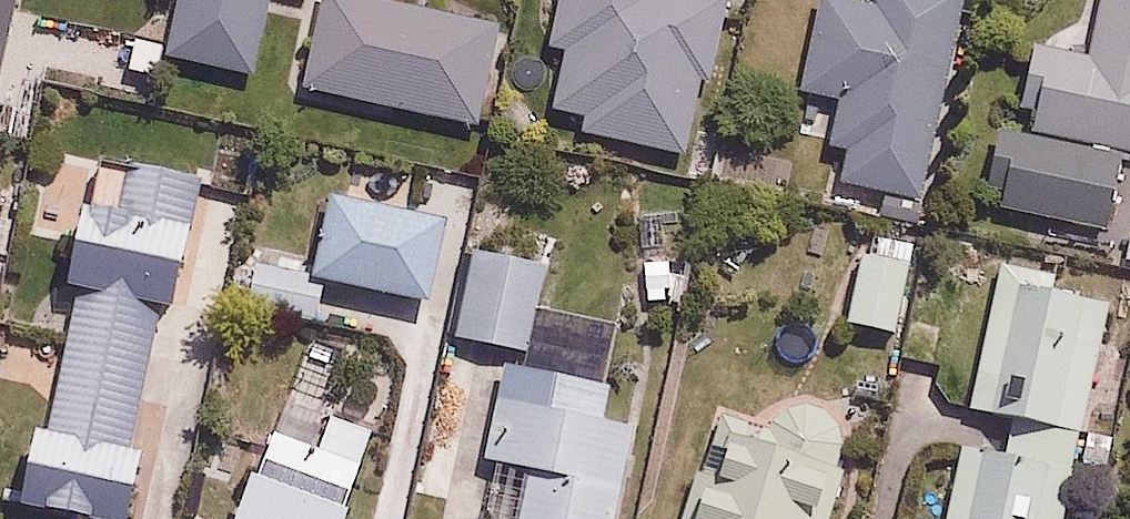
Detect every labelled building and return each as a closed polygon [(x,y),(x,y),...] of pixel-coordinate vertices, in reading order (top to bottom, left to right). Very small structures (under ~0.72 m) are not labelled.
[(19,0),(0,0),(0,75),(19,0)] [(174,56),(254,72),(269,0),(185,0),(174,56)] [(419,0),(332,0),(315,86),(477,119),(498,16),(419,0)] [(553,109),(585,114),(582,133),(692,151),(704,80),(715,82),(725,22),(739,24),(743,0),(559,0),(551,47),(563,49),(553,109)] [(860,0),(818,0),(800,98),(841,106),(834,141),(854,145),(848,175),(925,190),(962,0),(882,0),(881,4),(860,0)] [(1087,53),(1049,44),(1032,121),(1129,143),(1129,0),(1099,0),(1087,53)] [(1126,154),(1021,137),(1009,208),(1114,226),(1126,154)] [(82,518),(139,518),(155,451),(134,446),(196,183),(132,167),(118,228),(91,221),(24,505),(82,518)] [(451,213),(336,192),(322,263),(246,246),(234,301),(318,319),(328,278),(435,298),(451,213)] [(917,246),(872,235),(852,318),(897,329),(917,246)] [(553,260),(482,241),(457,331),(528,351),(553,260)] [(1093,278),(1005,256),(970,402),(1058,423),(1093,278)] [(504,357),(480,469),(520,477),(511,518),(623,518),(642,427),(612,421),(621,382),(504,357)] [(390,419),(287,381),(236,518),(353,518),(390,419)] [(724,410),(690,518),(835,518),(856,452),(724,410)] [(964,442),(950,518),(1041,518),(1052,458),(964,442)]
